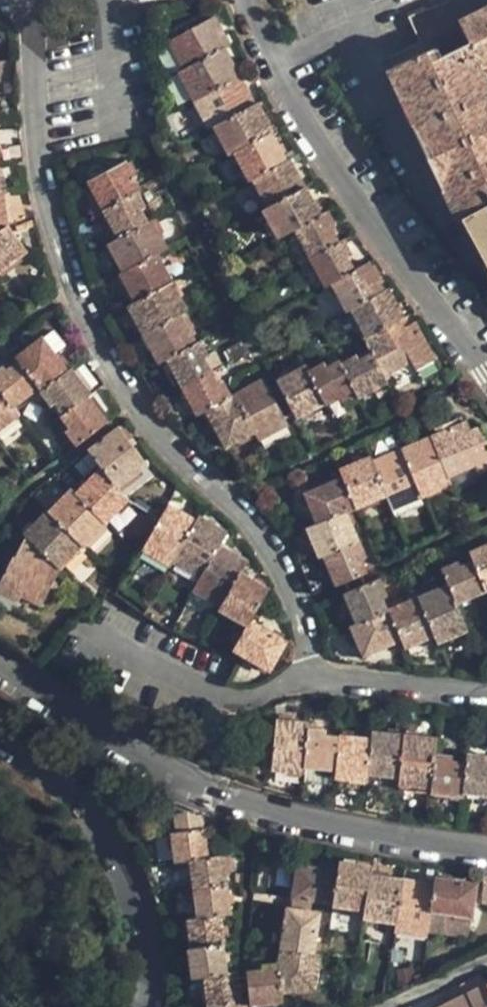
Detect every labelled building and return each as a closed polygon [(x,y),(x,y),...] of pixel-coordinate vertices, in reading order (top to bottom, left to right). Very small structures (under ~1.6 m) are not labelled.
[(483,68),(486,66),(486,6),(458,20),(470,42),(483,68)] [(169,41),(183,70),(224,47),(230,44),(214,15),(169,41)] [(457,220),(463,217),(486,204),(486,76),(483,68),(470,42),(442,55),(438,48),(431,48),(425,51),(387,69),(457,220)] [(178,72),(192,100),(240,75),(224,47),(183,70),(178,72)] [(192,100),(208,128),(212,126),(255,103),(240,75),(192,100)] [(212,126),(228,155),(233,153),(272,132),(257,102),(255,103),(212,126)] [(233,153),(248,181),(251,179),(286,160),(272,132),(233,153)] [(251,179),(267,206),(304,186),(290,158),(286,160),(251,179)] [(86,181),(102,210),(135,191),(140,189),(125,161),(86,181)] [(262,209),(277,238),(294,230),(320,215),(304,186),(267,206),(262,209)] [(103,213),(116,238),(146,222),(140,211),(144,208),(135,191),(102,210),(103,213)] [(486,263),(486,204),(463,217),(486,263)] [(294,230),(309,257),(338,241),(331,228),(335,225),(327,211),(320,215),(294,230)] [(94,219),(106,244),(116,238),(103,213),(94,219)] [(106,244),(121,272),(157,253),(167,248),(152,219),(146,222),(116,238),(106,244)] [(26,252),(7,225),(0,228),(0,271),(26,252)] [(309,257),(325,285),(331,282),(354,269),(346,257),(351,254),(343,238),(338,241),(309,257)] [(118,273),(133,300),(171,281),(157,253),(121,272),(118,273)] [(331,282),(346,311),(350,308),(384,289),(369,261),(354,269),(331,282)] [(127,304),(142,333),(181,313),(188,310),(171,281),(133,300),(127,304)] [(350,308),(365,336),(398,319),(404,316),(389,286),(384,289),(350,308)] [(142,333),(158,362),(166,358),(194,342),(181,313),(142,333)] [(371,352),(384,376),(411,361),(414,367),(434,358),(415,322),(404,327),(398,319),(365,336),(363,338),(371,352)] [(38,386),(40,389),(67,369),(42,337),(16,357),(19,361),(38,386)] [(166,358),(180,387),(210,371),(203,358),(207,355),(199,339),(194,342),(166,358)] [(353,390),(357,397),(386,382),(384,376),(371,352),(358,359),(355,355),(339,362),(353,390)] [(323,403),(325,404),(353,390),(339,362),(338,360),(325,367),(322,362),(307,370),(323,403)] [(12,406),(38,386),(19,361),(7,370),(3,366),(0,368),(0,391),(12,406)] [(276,380),(295,418),(323,403),(307,370),(305,365),(276,380)] [(53,401),(62,413),(86,395),(90,392),(71,367),(67,369),(40,389),(39,390),(50,404),(53,401)] [(180,387),(196,416),(206,410),(229,398),(222,383),(217,386),(210,371),(180,387)] [(254,432),(258,439),(287,424),(263,379),(234,393),(235,395),(254,432)] [(19,414),(12,406),(0,391),(0,429),(19,414)] [(65,431),(75,445),(107,421),(86,395),(62,413),(59,415),(69,428),(65,431)] [(229,398),(206,410),(225,447),(254,432),(235,395),(229,398)] [(421,497),(452,485),(448,476),(475,466),(478,472),(486,469),(486,434),(483,425),(470,429),(467,421),(400,448),(421,497)] [(118,425),(87,448),(102,466),(118,486),(148,464),(118,425)] [(386,495),(391,508),(421,497),(400,448),(372,460),(386,495)] [(342,476),(355,508),(386,495),(372,460),(370,455),(338,468),(342,476)] [(102,466),(75,492),(106,522),(129,499),(118,486),(102,466)] [(478,472),(475,466),(448,476),(452,485),(455,492),(481,481),(478,472)] [(304,493),(316,523),(346,511),(355,508),(342,476),(304,493)] [(71,488),(48,512),(82,546),(106,522),(75,492),(71,488)] [(169,504),(143,549),(171,567),(174,561),(197,520),(169,504)] [(46,510),(24,533),(26,536),(60,568),(82,546),(48,512),(46,510)] [(306,528),(318,557),(322,555),(359,541),(346,511),(316,523),(306,528)] [(197,520),(174,561),(201,578),(221,544),(228,532),(200,515),(197,520)] [(0,580),(0,592),(16,601),(19,603),(21,598),(39,608),(60,568),(26,536),(15,557),(13,556),(0,580)] [(322,555),(335,585),(366,572),(360,558),(365,556),(359,541),(322,555)] [(485,590),(486,590),(486,543),(470,550),(473,559),(485,590)] [(201,578),(194,590),(220,606),(241,571),(247,559),(221,544),(201,578)] [(447,583),(455,603),(485,590),(473,559),(459,565),(457,561),(441,567),(447,583)] [(166,574),(194,590),(201,578),(174,561),(171,567),(166,574)] [(220,606),(219,609),(247,625),(251,620),(270,588),(241,571),(220,606)] [(342,594),(355,623),(387,609),(381,596),(386,594),(379,578),(342,594)] [(434,635),(438,642),(467,630),(455,603),(447,583),(417,597),(434,635)] [(401,640),(405,648),(434,635),(417,597),(387,609),(401,640)] [(31,621),(39,608),(21,598),(19,603),(16,601),(12,610),(31,621)] [(349,626),(362,657),(401,640),(387,609),(355,623),(349,626)] [(247,625),(234,648),(271,671),(286,641),(251,620),(247,625)] [(276,719),(270,768),(303,772),(304,765),(308,727),(308,722),(276,719)] [(308,727),(304,765),(334,769),(338,734),(325,733),(325,730),(308,727)] [(371,737),(368,772),(399,777),(403,733),(372,730),(371,737)] [(399,777),(397,784),(431,787),(435,754),(436,737),(403,733),(399,777)] [(334,769),(334,777),(367,781),(368,772),(371,737),(338,734),(334,769)] [(462,791),(486,794),(486,760),(483,759),(483,754),(466,752),(465,764),(462,791)] [(431,787),(430,792),(462,796),(462,791),(465,764),(451,763),(452,755),(435,754),(431,787)] [(172,832),(176,862),(190,859),(208,857),(205,829),(202,828),(201,818),(188,812),(175,813),(177,832),(172,832)] [(190,859),(193,889),(227,884),(224,855),(208,857),(190,859)] [(336,870),(331,904),(365,909),(370,873),(371,865),(338,860),(336,870)] [(296,863),(291,898),(331,904),(336,870),(296,863)] [(365,909),(363,917),(396,921),(402,878),(370,873),(365,909)] [(434,883),(431,909),(470,917),(472,917),(476,884),(435,877),(434,883)] [(396,921),(395,931),(427,937),(428,932),(431,909),(434,883),(402,878),(396,921)] [(193,889),(197,918),(221,915),(231,913),(227,884),(193,889)] [(286,907),(280,948),(314,952),(320,912),(286,907)] [(431,909),(428,932),(467,939),(470,917),(431,909)] [(187,919),(191,946),(224,942),(226,942),(221,915),(197,918),(187,919)] [(189,946),(191,978),(204,976),(227,973),(224,942),(191,946),(189,946)] [(278,963),(282,991),(315,989),(320,954),(314,952),(280,948),(278,963)] [(246,971),(250,1004),(283,1000),(282,991),(278,963),(262,964),(262,970),(246,971)] [(204,976),(208,1005),(241,1001),(238,971),(227,973),(204,976)] [(484,985),(435,1006),(486,1006),(486,991),(484,985)]
